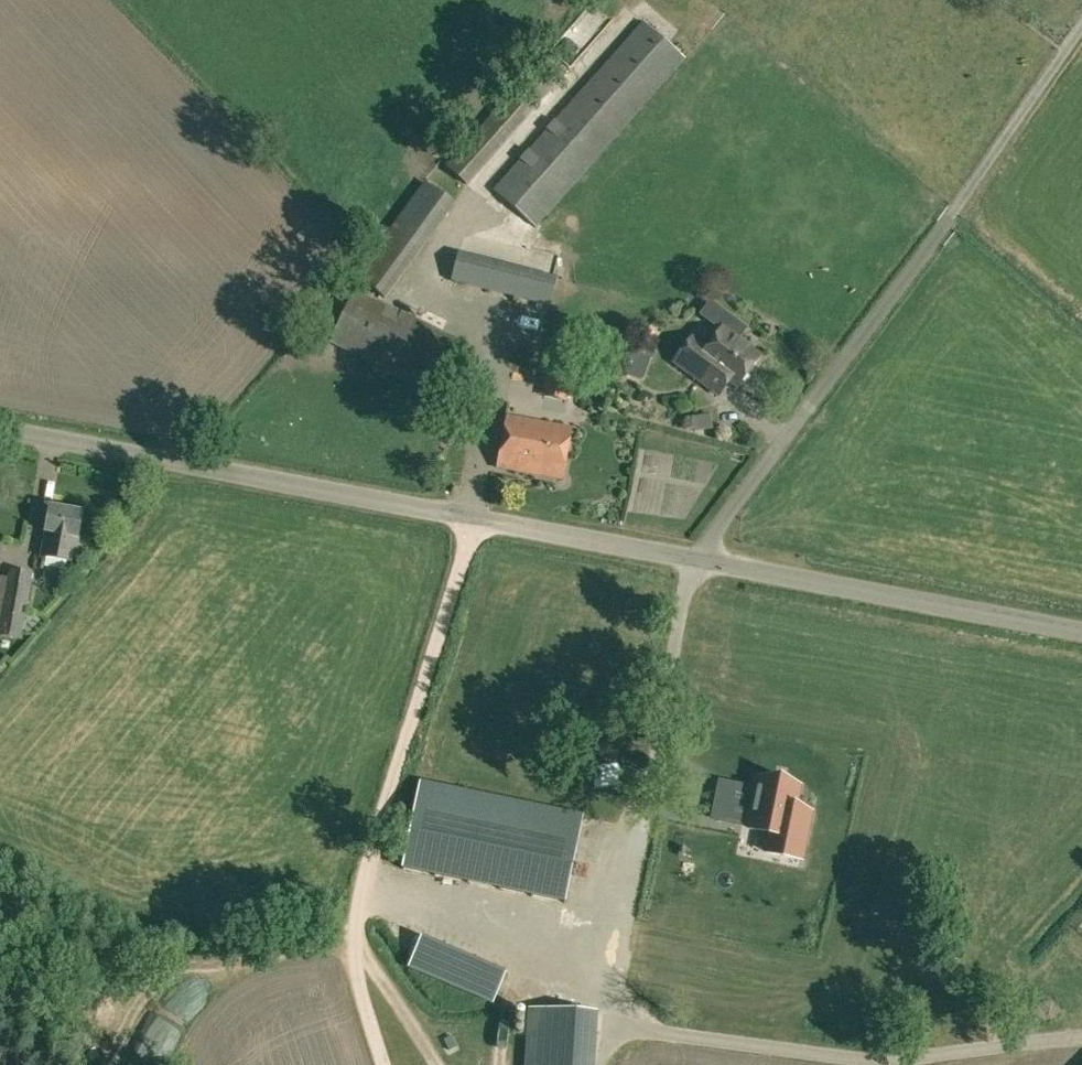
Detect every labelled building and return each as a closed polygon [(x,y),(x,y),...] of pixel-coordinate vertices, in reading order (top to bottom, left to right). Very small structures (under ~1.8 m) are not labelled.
[(536,226),(685,58),(645,22),(495,190),(536,226)] [(467,184),(563,76),(543,58),(447,166),(467,184)] [(385,298),(454,203),(426,182),(357,277),(385,298)] [(548,304),(554,277),(460,254),(453,281),(548,304)] [(444,396),(469,344),(356,290),(331,341),(444,396)] [(709,348),(694,337),(675,362),(720,395),(730,381),(738,387),(741,383),(746,384),(751,377),(749,373),(761,357),(737,339),(745,328),(728,314),(719,326),(722,329),(709,348)] [(563,479),(572,428),(507,416),(498,468),(563,479)] [(42,557),(74,563),(82,513),(50,507),(46,532),(47,532),(42,557)] [(34,573),(22,570),(10,569),(9,577),(0,576),(0,636),(22,640),(34,573)] [(562,899),(580,812),(416,779),(399,866),(562,899)] [(794,808),(798,787),(759,779),(749,831),(770,835),(767,852),(784,856),(801,859),(811,812),(794,808)] [(710,823),(740,829),(743,812),(713,805),(710,823)] [(597,1013),(532,1009),(528,1064),(594,1064),(597,1013)] [(449,1049),(456,1045),(451,1035),(444,1039),(449,1049)]
